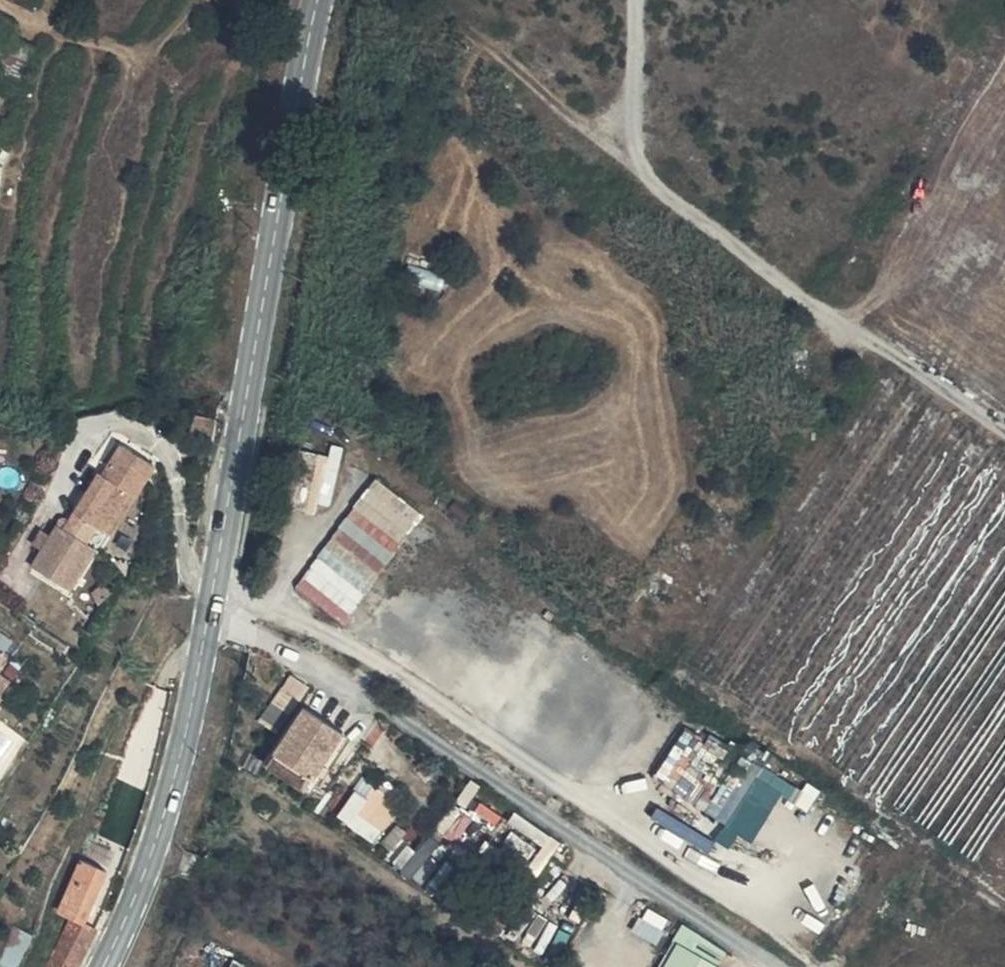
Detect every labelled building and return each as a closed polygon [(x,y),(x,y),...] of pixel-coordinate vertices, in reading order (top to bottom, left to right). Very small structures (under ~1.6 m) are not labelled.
[(331,510),(343,457),(302,447),(290,501),(331,510)] [(297,585),(346,622),(428,512),(378,476),(297,585)] [(93,496),(95,481),(94,480),(81,497),(86,501),(76,513),(71,510),(67,506),(31,559),(24,553),(6,583),(35,605),(45,591),(54,575),(66,557),(88,515),(93,496)] [(126,501),(95,481),(93,496),(88,515),(66,557),(74,563),(99,528),(105,531),(126,501)] [(81,497),(71,510),(76,513),(86,501),(81,497)] [(80,568),(105,531),(99,528),(74,563),(80,568)] [(45,591),(35,605),(42,610),(62,579),(54,575),(45,591)] [(264,749),(300,695),(284,683),(247,736),(264,749)] [(293,723),(254,783),(290,810),(330,750),(293,723)] [(689,724),(656,777),(746,832),(774,787),(799,803),(808,789),(739,747),(735,753),(689,724)] [(339,815),(377,841),(404,803),(366,776),(339,815)] [(75,924),(97,875),(95,875),(72,866),(52,915),(66,922),(75,924)] [(637,931),(661,941),(671,916),(647,907),(637,931)] [(88,935),(75,924),(66,922),(41,966),(70,966),(88,935)] [(663,966),(728,966),(677,940),(663,966)]
